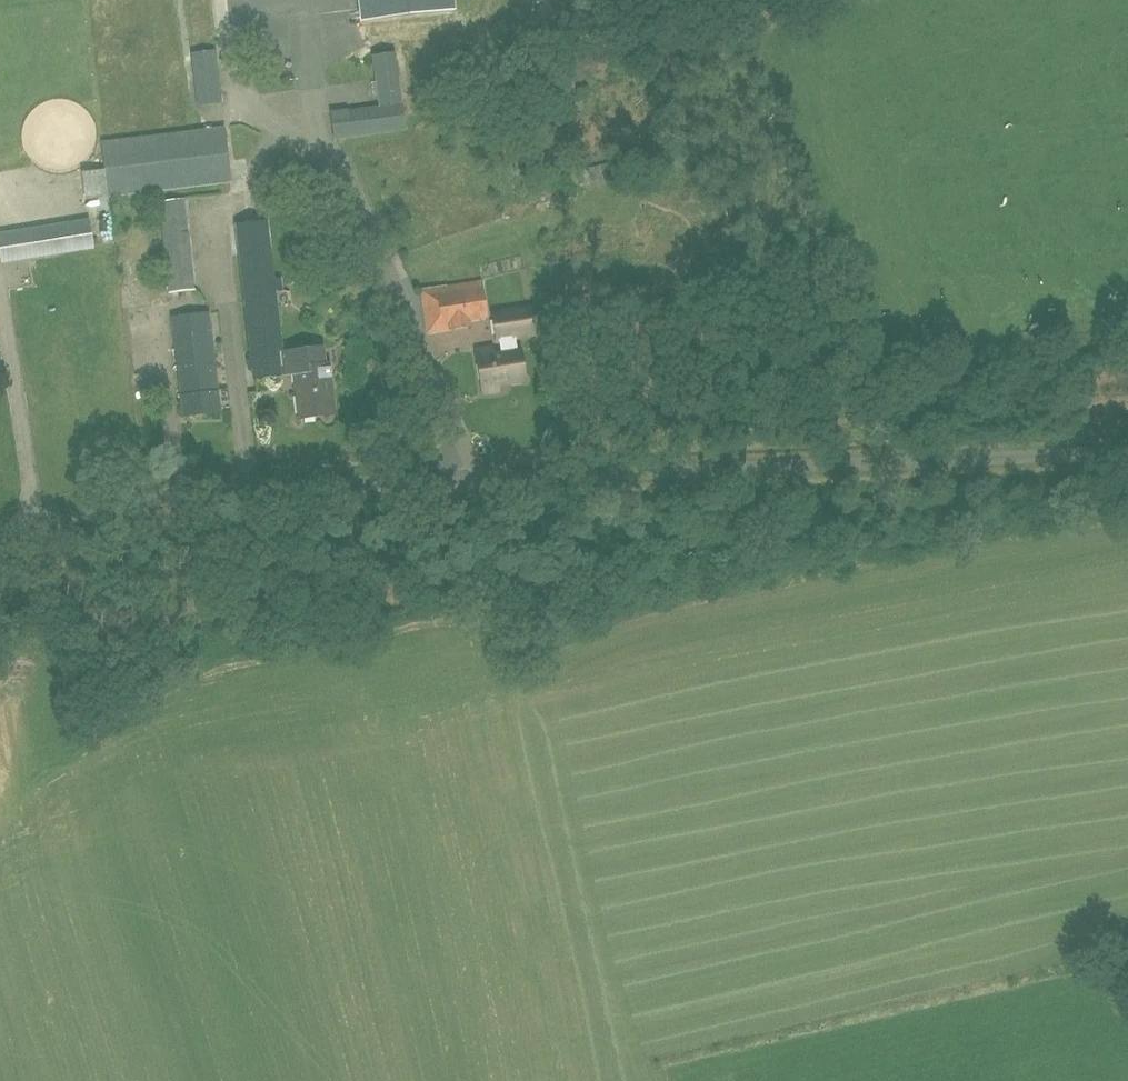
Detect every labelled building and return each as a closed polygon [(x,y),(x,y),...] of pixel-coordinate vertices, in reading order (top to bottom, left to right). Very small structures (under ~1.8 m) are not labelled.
[(197,105),(222,102),(215,48),(191,52),(197,105)] [(409,62),(390,61),(389,110),(407,111),(409,62)] [(415,123),(339,127),(340,147),(416,143),(415,123)] [(109,196),(230,181),(223,126),(103,141),(109,196)] [(168,293),(195,289),(184,197),(157,200),(168,293)] [(273,278),(267,219),(236,223),(253,378),(295,374),(300,418),(335,414),(329,362),(326,362),(324,346),(281,350),(275,291),(284,289),(283,278),(273,278)] [(93,244),(90,221),(0,236),(0,252),(1,259),(93,244)] [(467,319),(485,316),(481,289),(446,295),(445,288),(423,292),(425,304),(447,300),(448,311),(451,328),(468,325),(467,319)] [(516,349),(514,334),(533,331),(529,306),(493,312),(497,337),(498,337),(501,352),(491,353),(490,348),(477,350),(483,391),(497,389),(496,383),(523,379),(518,349),(516,349)] [(184,414),(219,410),(208,312),(172,316),(184,414)]
